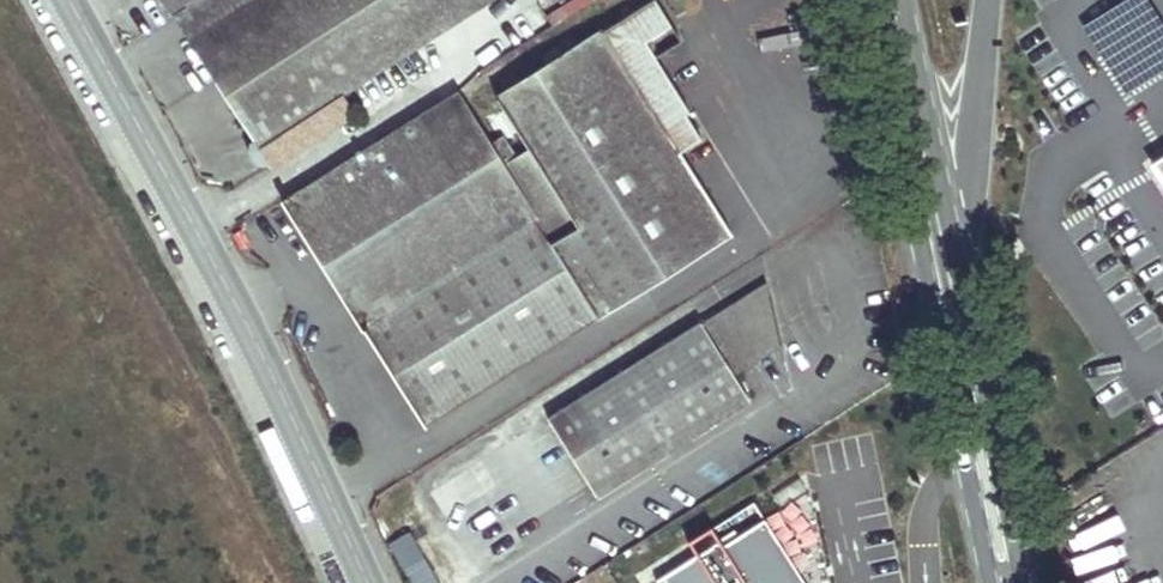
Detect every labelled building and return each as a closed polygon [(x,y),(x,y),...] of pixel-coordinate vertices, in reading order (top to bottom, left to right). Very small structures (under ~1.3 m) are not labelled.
[(175,13),(196,0),(166,0),(175,13)] [(420,41),(394,0),(196,0),(175,13),(271,164),(352,112),(343,97),(350,92),(347,88),(420,41)] [(657,0),(642,0),(578,41),(574,36),(545,54),(549,60),(518,80),(514,74),(503,81),(507,87),(495,94),(579,223),(551,241),(534,214),(503,164),(516,156),(502,134),(489,142),(456,90),(283,198),(425,423),(599,314),(730,229),(679,149),(700,136),(685,112),(691,108),(647,39),(671,23),(657,0)] [(467,0),(394,0),(420,41),(472,8),(467,0)] [(1077,19),(1121,89),(1162,63),(1162,12),(1156,0),(1109,0),(1077,19)] [(1162,176),(1162,155),(1153,161),(1162,176)] [(580,396),(628,473),(751,397),(704,320),(580,396)] [(890,460),(823,505),(833,520),(798,543),(814,567),(839,550),(861,582),(879,582),(944,540),(890,460)] [(658,582),(809,582),(759,497),(646,562),(658,582)] [(411,582),(438,582),(415,528),(392,538),(411,582)] [(579,573),(563,582),(585,582),(579,573)]
